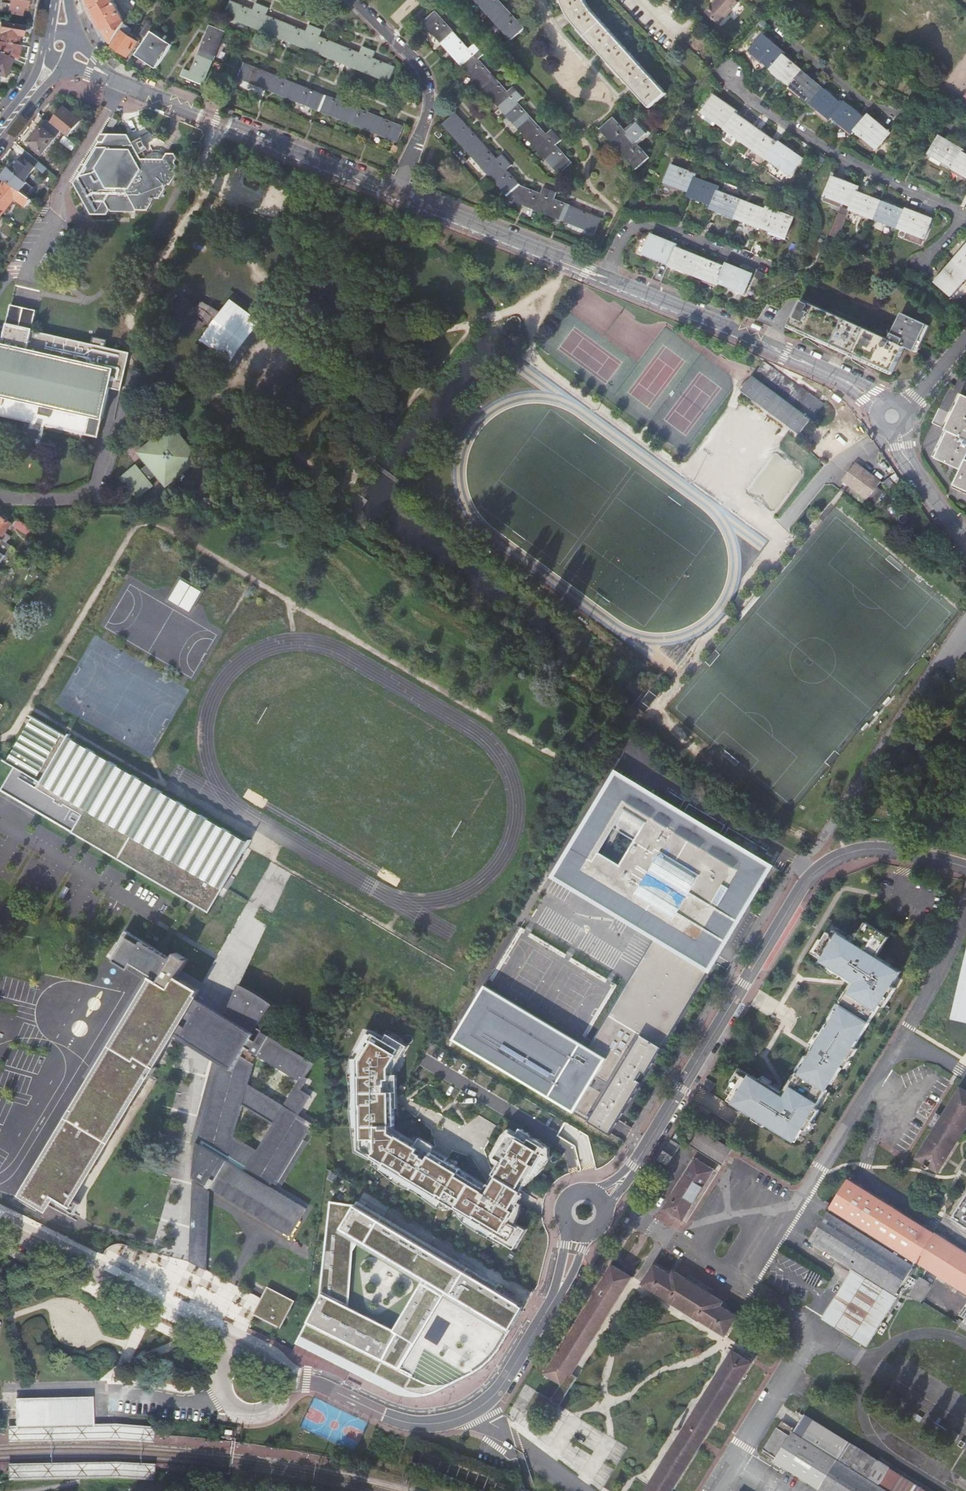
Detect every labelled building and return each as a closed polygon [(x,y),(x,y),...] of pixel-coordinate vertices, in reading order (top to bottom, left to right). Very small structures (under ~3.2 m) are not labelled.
[(27,0),(10,0),(10,4),(3,3),(2,11),(21,14),(22,6),(26,7),(27,0)] [(91,7),(111,43),(125,22),(112,0),(89,0),(91,7)] [(495,19),(512,39),(523,29),(498,0),(477,0),(491,15),(490,17),(493,21),(495,19)] [(649,108),(665,94),(591,12),(586,5),(585,0),(561,0),(565,11),(574,26),(649,108)] [(738,2),(735,0),(716,0),(705,13),(719,24),(738,2)] [(384,82),(388,84),(394,68),(372,59),(375,53),(362,48),(360,54),(319,38),(321,31),(308,26),(306,32),(265,16),(268,10),(256,4),(253,11),(231,1),(224,16),(228,18),(229,17),(278,37),(277,38),(281,40),(282,38),(331,58),(330,60),(335,62),(335,60),(385,80),(384,82)] [(555,171),(558,175),(571,164),(554,146),(560,141),(551,130),(545,135),(516,103),(522,98),(512,87),(507,92),(478,60),(483,55),(473,44),(468,49),(435,13),(424,22),(440,41),(439,42),(442,46),(444,45),(479,84),(477,85),(481,89),(482,88),(518,127),(516,129),(520,132),(521,131),(556,170),(555,171)] [(23,25),(0,21),(0,42),(17,44),(18,35),(21,35),(23,25)] [(140,35),(147,39),(153,29),(154,28),(147,24),(140,35)] [(185,70),(182,77),(202,85),(213,60),(214,61),(216,57),(214,56),(224,31),(211,26),(192,73),(185,70)] [(165,35),(153,29),(147,39),(138,52),(147,58),(145,61),(157,69),(173,45),(163,39),(165,35)] [(122,31),(112,46),(128,56),(138,42),(122,31)] [(854,132),(876,150),(890,133),(868,114),(865,118),(844,102),(842,105),(802,73),(803,72),(783,55),(784,54),(762,35),(749,52),(770,70),(769,71),(790,87),(789,88),(829,121),(832,118),(852,134),(854,132)] [(11,58),(17,60),(21,45),(17,44),(0,42),(0,53),(11,58)] [(11,58),(0,53),(0,75),(3,76),(11,58)] [(373,134),(374,132),(397,142),(402,128),(244,63),(238,77),(263,87),(262,89),(266,91),(267,89),(315,109),(315,110),(319,112),(320,110),(369,130),(368,132),(373,134)] [(767,160),(790,176),(803,159),(779,142),(778,144),(736,113),(737,112),(714,96),(702,114),(724,129),(723,130),(767,161),(767,160)] [(63,106),(50,121),(62,131),(69,136),(81,121),(63,106)] [(571,223),(595,233),(601,219),(554,200),(556,194),(543,188),(540,195),(520,186),(506,170),(511,166),(502,155),(497,160),(455,114),(444,124),(470,152),(469,154),(472,157),(473,156),(513,199),(566,221),(565,223),(571,225),(571,223)] [(601,129),(638,169),(649,159),(636,144),(646,134),(637,124),(626,133),(613,118),(601,129)] [(43,153),(62,131),(50,121),(47,119),(29,142),(43,153)] [(111,120),(107,128),(111,131),(116,122),(111,120)] [(174,155),(167,154),(165,158),(163,161),(147,160),(140,160),(128,137),(108,136),(105,141),(99,138),(97,141),(98,144),(92,155),(91,157),(85,167),(82,168),(78,174),(80,177),(72,188),(90,216),(106,217),(110,212),(147,213),(155,202),(160,201),(169,187),(172,187),(177,176),(175,172),(177,168),(175,164),(177,159),(174,155)] [(962,153),(964,151),(939,137),(928,155),(952,169),(952,170),(965,178),(965,155),(962,153)] [(28,152),(5,180),(6,180),(18,189),(36,167),(43,173),(47,168),(28,152)] [(770,231),(786,238),(793,218),(766,207),(765,210),(718,191),(720,188),(695,178),(696,175),(672,165),(665,184),(689,193),(687,197),(711,207),(710,210),(758,229),(759,227),(770,231)] [(265,179),(247,171),(241,182),(260,191),(265,179)] [(898,229),(925,239),(933,220),(906,209),(905,212),(857,193),(859,188),(833,177),(825,197),(851,207),(850,211),(898,231),(898,229)] [(18,189),(6,180),(0,187),(0,214),(1,215),(16,197),(19,200),(18,201),(27,207),(32,199),(18,189)] [(718,284),(745,294),(752,275),(727,264),(725,267),(677,248),(678,246),(652,235),(644,255),(670,266),(669,266),(717,286),(718,284)] [(935,283),(951,296),(965,279),(965,246),(935,283)] [(220,314),(211,326),(201,341),(233,364),(263,323),(230,300),(220,314)] [(789,325),(891,371),(903,346),(912,351),(924,325),(900,315),(888,341),(801,300),(789,325)] [(203,319),(210,308),(204,304),(196,313),(203,319)] [(0,345),(0,416),(98,438),(103,418),(111,381),(123,383),(130,353),(33,331),(35,311),(23,308),(10,305),(6,323),(5,323),(0,345)] [(210,308),(203,319),(211,326),(220,314),(210,308)] [(200,320),(194,327),(197,330),(203,323),(200,320)] [(94,342),(107,345),(109,340),(96,336),(94,342)] [(800,436),(811,422),(752,377),(741,392),(800,436)] [(965,488),(965,394),(955,414),(941,408),(935,423),(951,431),(939,456),(964,468),(957,483),(965,488)] [(164,468),(174,481),(199,461),(172,427),(138,454),(148,467),(140,473),(136,468),(122,479),(137,498),(151,487),(147,481),(155,475),(164,468)] [(855,465),(842,482),(868,501),(881,484),(855,465)] [(155,475),(165,488),(174,481),(164,468),(155,475)] [(2,539),(6,542),(10,537),(4,533),(11,523),(0,516),(0,538),(2,539)] [(31,527),(17,518),(13,523),(27,533),(31,527)] [(182,577),(171,599),(193,610),(204,589),(182,577)] [(210,912),(244,854),(244,853),(250,843),(34,717),(8,763),(15,767),(1,790),(210,912)] [(724,948),(746,911),(748,912),(775,867),(616,771),(551,879),(654,941),(589,1049),(488,984),(455,1038),(611,1136),(651,1070),(724,948)] [(891,967),(877,958),(884,946),(882,944),(887,936),(868,925),(863,933),(861,932),(856,940),(854,943),(848,939),(835,931),(832,936),(827,933),(822,942),(815,952),(826,959),(824,963),(830,967),(829,969),(830,970),(840,976),(852,983),(856,986),(842,1008),(839,1013),(836,1011),(830,1021),(822,1034),(813,1048),(807,1058),(801,1067),(803,1069),(800,1074),(786,1096),(783,1094),(771,1086),(761,1080),(760,1079),(758,1081),(752,1077),(750,1081),(739,1074),(732,1084),(726,1093),(731,1096),(728,1101),(755,1117),(766,1125),(785,1136),(786,1134),(796,1140),(802,1130),(806,1132),(807,1131),(812,1123),(819,1111),(815,1109),(826,1091),(824,1090),(828,1084),(835,1073),(838,1074),(842,1068),(855,1049),(859,1042),(855,1039),(862,1028),(865,1031),(869,1024),(880,1006),(884,1009),(896,989),(892,987),(898,977),(889,971),(891,967)] [(174,1034),(196,997),(201,990),(178,976),(189,959),(177,952),(174,958),(144,940),(141,944),(128,936),(114,960),(128,969),(133,961),(157,975),(155,978),(152,976),(151,978),(154,979),(107,1056),(99,1051),(84,1076),(93,1081),(76,1109),(74,1107),(68,1116),(70,1118),(60,1135),(58,1135),(52,1147),(52,1148),(39,1169),(38,1168),(31,1180),(32,1181),(25,1193),(47,1207),(47,1208),(48,1208),(55,1196),(73,1207),(74,1205),(74,1199),(91,1171),(93,1172),(100,1160),(99,1159),(112,1137),(113,1138),(121,1126),(119,1125),(132,1104),(134,1105),(141,1093),(139,1092),(149,1076),(151,1078),(158,1066),(156,1065),(174,1034)] [(890,938),(887,936),(882,944),(884,946),(890,938)] [(815,952),(822,942),(819,940),(810,954),(824,963),(826,959),(815,952)] [(898,977),(900,973),(891,967),(889,971),(898,977)] [(830,970),(828,973),(838,979),(840,976),(830,970)] [(99,1051),(107,1056),(154,979),(151,978),(146,974),(99,1051)] [(316,1119),(302,1110),(314,1091),(304,1085),(311,1073),(309,1072),(314,1062),(257,1026),(274,1003),(265,997),(255,991),(240,983),(225,1015),(196,997),(174,1034),(219,1061),(232,1069),(198,1136),(201,1138),(199,1142),(197,1141),(197,1145),(193,1177),(290,1235),(307,1208),(271,1186),(273,1182),(277,1184),(316,1119)] [(856,986),(852,983),(840,1002),(841,1003),(839,1006),(842,1008),(856,986)] [(839,1006),(837,1005),(828,1019),(830,1021),(836,1011),(839,1013),(842,1008),(839,1006)] [(859,1042),(870,1024),(869,1024),(865,1031),(862,1028),(855,1039),(859,1042)] [(822,1034),(818,1032),(809,1045),(813,1048),(822,1034)] [(401,1053),(374,1038),(361,1059),(360,1150),(513,1244),(527,1232),(516,1222),(526,1194),(523,1190),(542,1148),(513,1130),(497,1156),(502,1165),(490,1187),(397,1132),(392,1072),(401,1053)] [(842,1068),(845,1070),(850,1063),(849,1062),(852,1057),(853,1058),(857,1050),(855,1049),(842,1068)] [(807,1058),(805,1056),(796,1071),(797,1071),(796,1072),(797,1073),(800,1074),(803,1069),(801,1067),(807,1058)] [(198,1136),(232,1069),(219,1061),(191,1143),(197,1145),(197,1141),(199,1142),(201,1138),(198,1136)] [(752,1077),(738,1069),(729,1083),(732,1084),(739,1074),(750,1081),(752,1077)] [(794,1075),(783,1094),(786,1096),(800,1074),(797,1073),(795,1076),(794,1075)] [(828,1084),(832,1086),(838,1074),(835,1073),(828,1084)] [(771,1086),(773,1083),(763,1077),(761,1080),(771,1086)] [(917,1158),(939,1171),(965,1127),(965,1091),(961,1088),(917,1158)] [(708,1113),(701,1108),(695,1117),(704,1122),(708,1113)] [(766,1125),(755,1117),(753,1121),(764,1128),(766,1125)] [(807,1131),(810,1133),(815,1125),(812,1123),(807,1131)] [(701,1129),(690,1145),(722,1165),(732,1149),(701,1129)] [(784,1137),(794,1143),(796,1140),(786,1134),(785,1136),(784,1137)] [(672,1141),(657,1163),(665,1169),(680,1146),(672,1141)] [(696,1159),(665,1206),(675,1212),(673,1215),(682,1221),(713,1171),(696,1159)] [(811,1239),(854,1266),(823,1318),(868,1346),(899,1294),(896,1292),(916,1260),(926,1266),(910,1293),(921,1300),(934,1278),(945,1285),(948,1280),(965,1291),(965,1253),(848,1180),(811,1239)] [(206,1244),(209,1191),(193,1182),(191,1251),(194,1251),(194,1243),(206,1244)] [(952,1218),(965,1227),(965,1196),(952,1218)] [(319,1299),(296,1343),(402,1397),(433,1396),(481,1368),(526,1308),(359,1205),(342,1233),(425,1283),(395,1331),(323,1292),(319,1299)] [(675,1212),(665,1206),(663,1209),(673,1215),(675,1212)] [(205,1268),(206,1244),(194,1243),(194,1251),(191,1251),(187,1259),(205,1268)] [(612,1265),(548,1375),(565,1385),(572,1373),(575,1375),(632,1276),(612,1265)] [(655,1265),(643,1283),(725,1335),(737,1316),(720,1306),(723,1302),(674,1271),(671,1275),(655,1265)] [(340,1285),(334,1289),(338,1297),(345,1293),(340,1285)] [(262,1296),(257,1312),(281,1325),(294,1301),(270,1288),(262,1296)] [(936,1303),(933,1307),(944,1314),(947,1310),(936,1303)] [(962,1323),(965,1316),(965,1304),(956,1319),(962,1323)] [(751,1362),(732,1351),(647,1486),(644,1490),(671,1490),(751,1362)] [(534,1406),(541,1394),(539,1393),(528,1411),(552,1425),(580,1378),(575,1375),(572,1373),(565,1385),(555,1402),(558,1403),(551,1416),(534,1406)] [(555,1402),(541,1394),(534,1406),(551,1416),(558,1403),(555,1402)] [(17,1398),(17,1402),(22,1402),(38,1402),(48,1402),(48,1405),(48,1412),(48,1426),(56,1426),(83,1425),(93,1425),(93,1397),(17,1398)] [(17,1402),(17,1426),(48,1426),(48,1412),(48,1405),(48,1402),(38,1402),(22,1402),(17,1402)] [(764,1452),(826,1490),(926,1490),(804,1415),(791,1436),(789,1435),(792,1429),(782,1422),(764,1452)] [(11,1426),(7,1426),(7,1434),(7,1442),(117,1442),(153,1444),(154,1435),(154,1429),(154,1428),(93,1425),(83,1425),(56,1426),(48,1426),(17,1426),(11,1426)] [(144,1479),(155,1480),(155,1474),(156,1465),(117,1463),(8,1463),(8,1472),(36,1472),(36,1475),(36,1479),(75,1479),(99,1479),(144,1479)]
